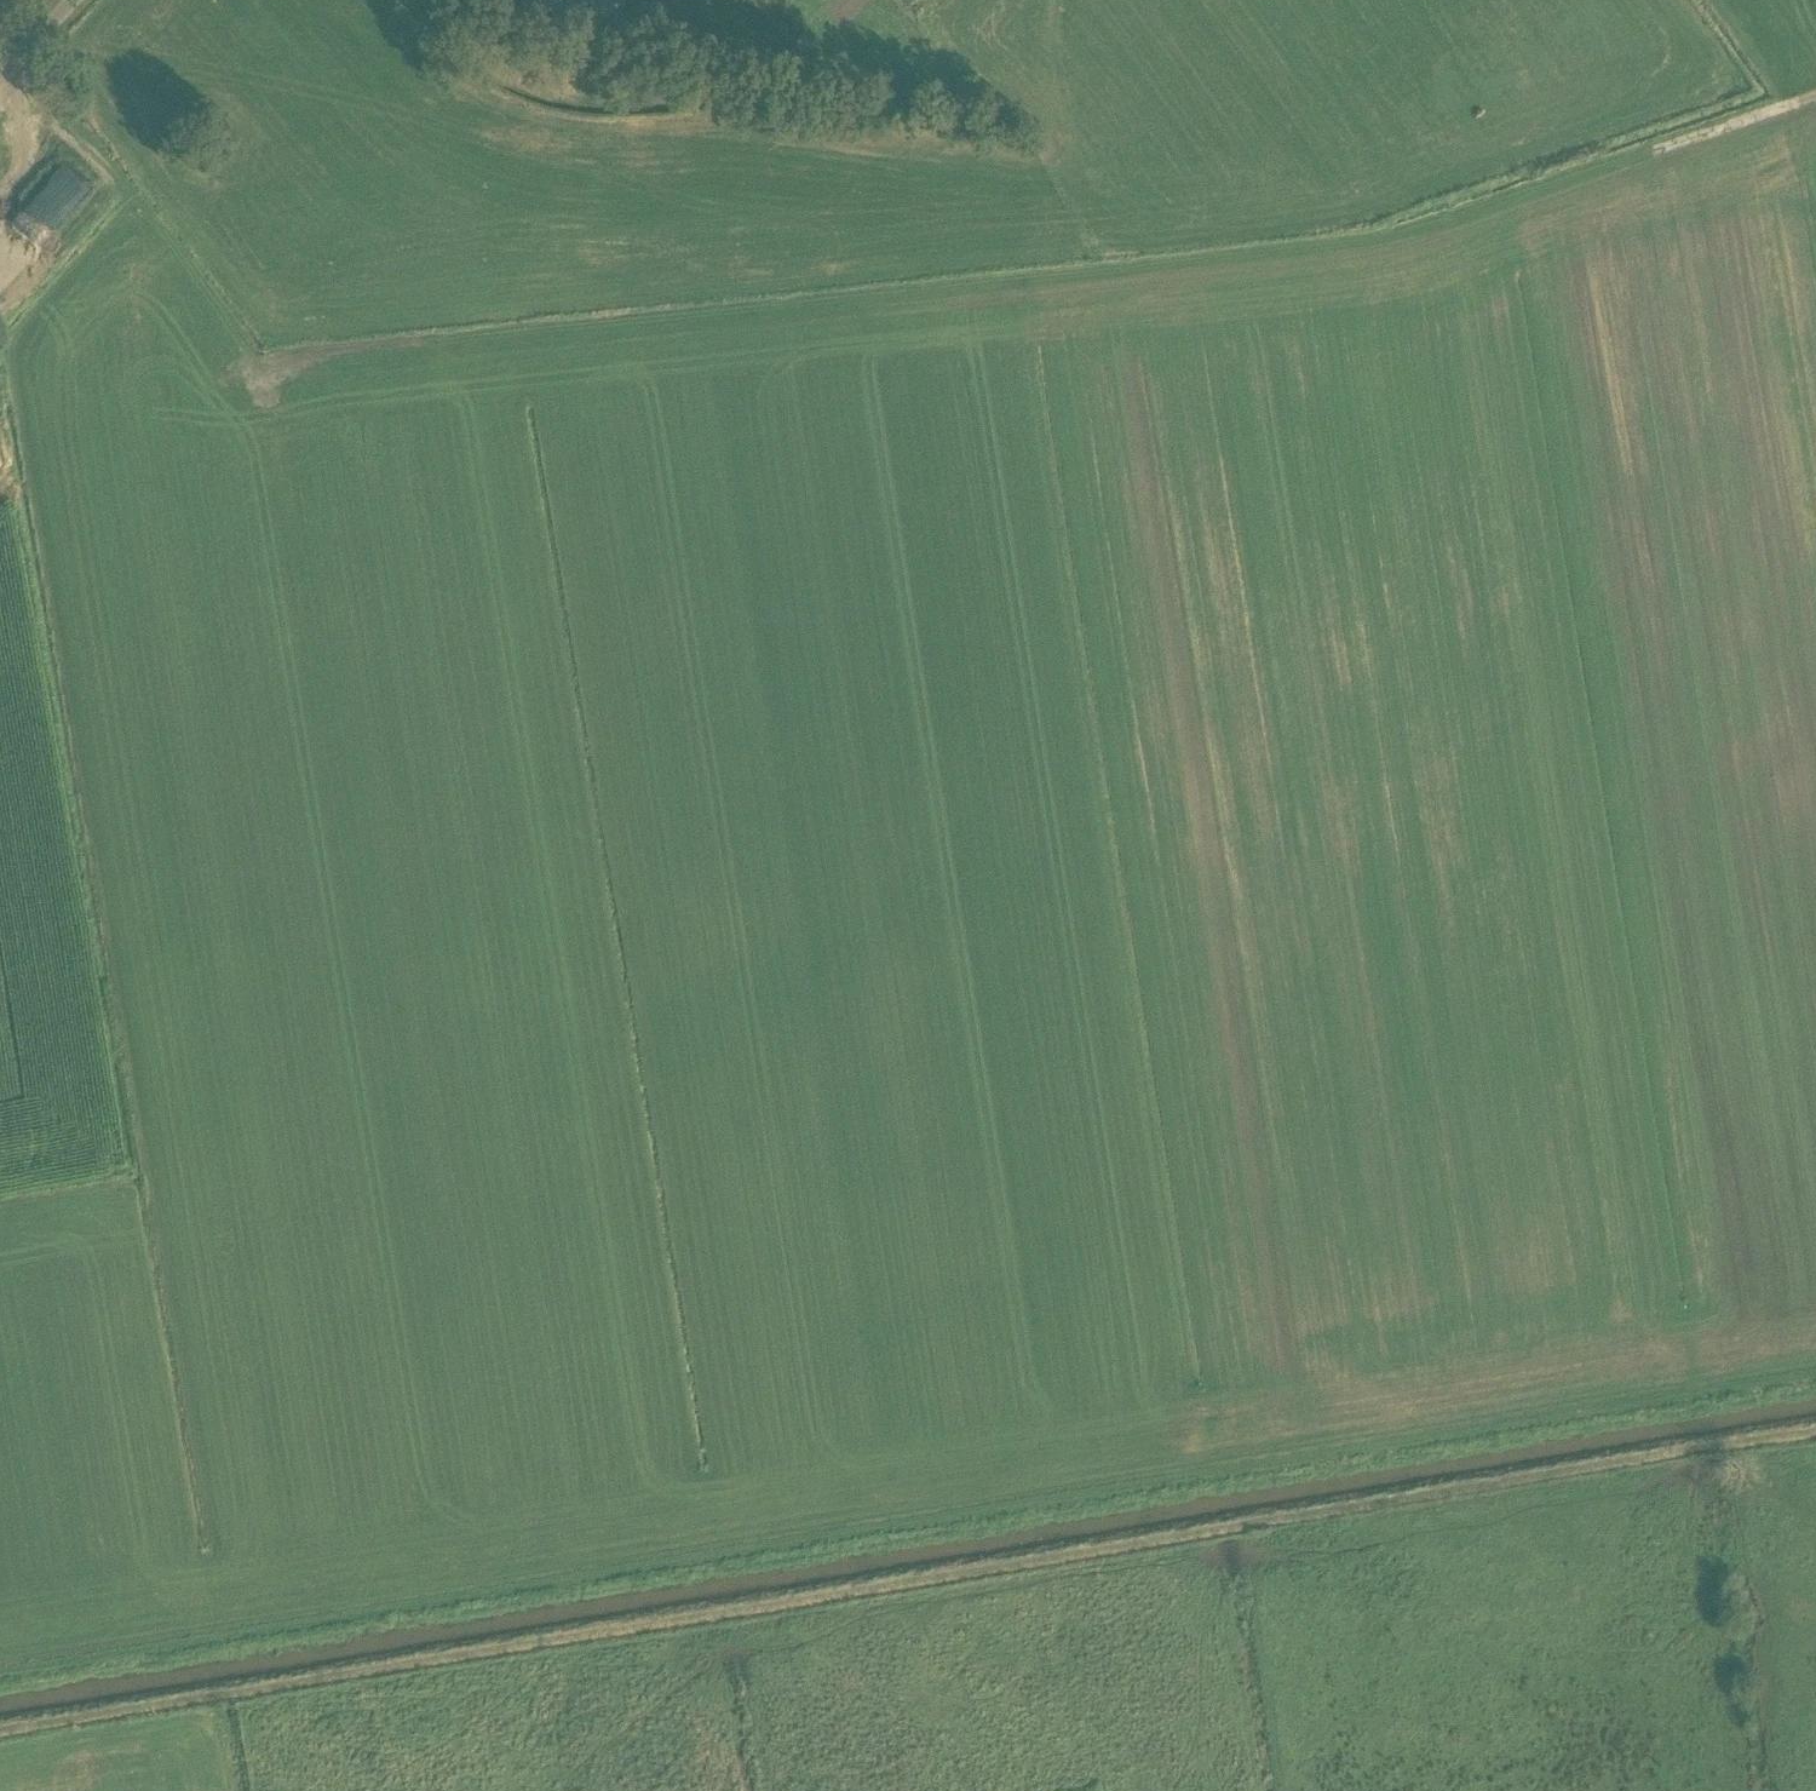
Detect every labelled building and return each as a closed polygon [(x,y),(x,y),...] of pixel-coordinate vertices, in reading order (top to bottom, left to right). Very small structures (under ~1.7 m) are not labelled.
[(83,202),(60,180),(0,240),(0,285),(83,202)]
